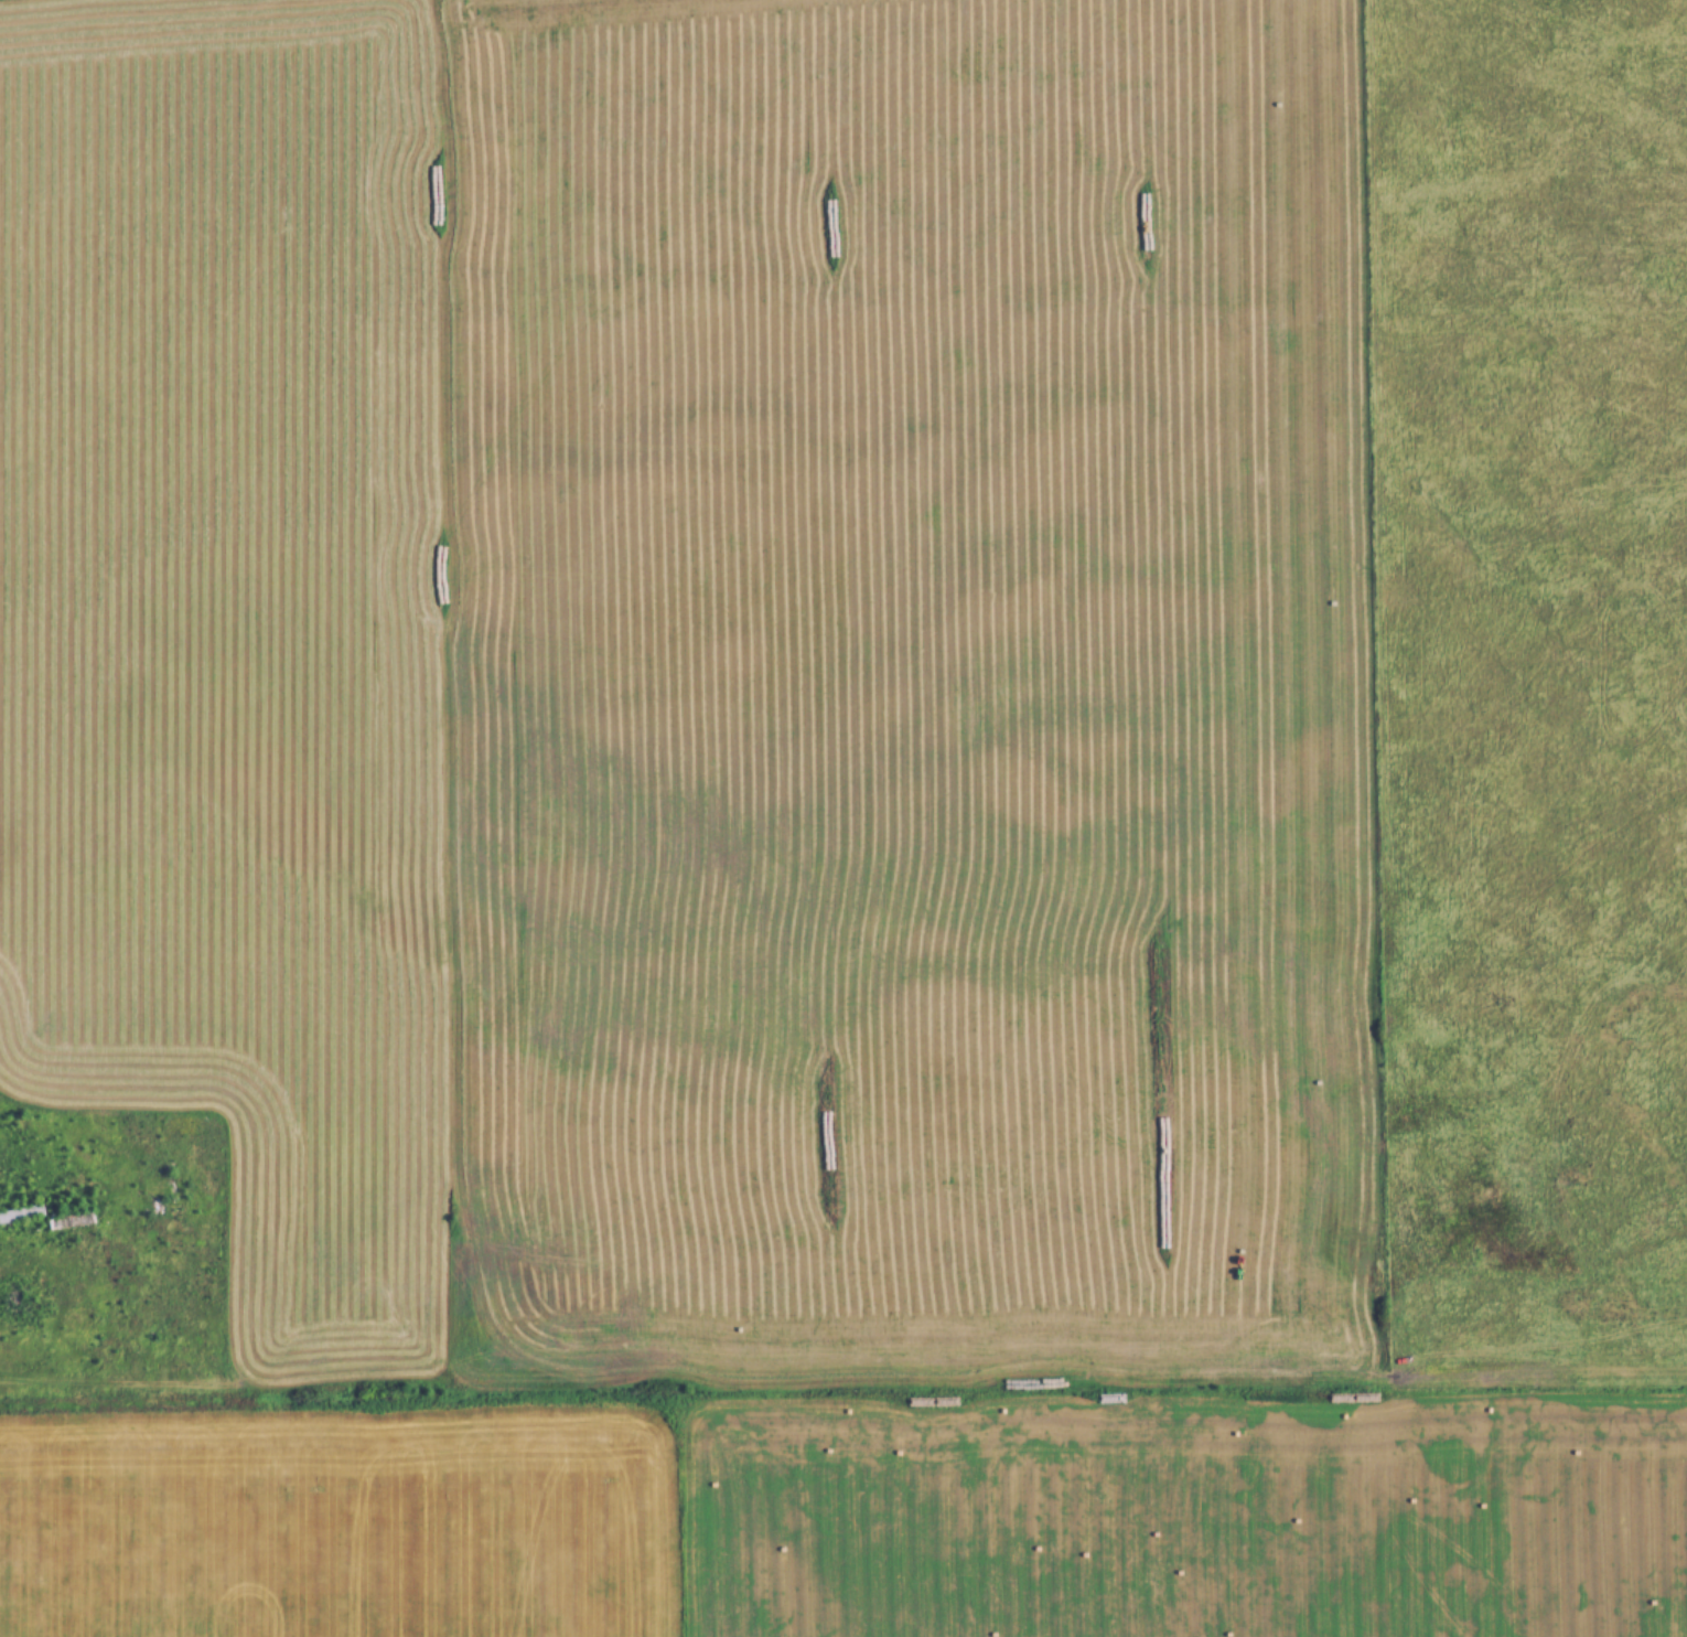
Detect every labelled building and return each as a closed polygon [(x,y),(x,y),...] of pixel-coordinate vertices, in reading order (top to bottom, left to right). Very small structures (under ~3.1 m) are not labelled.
[(43,1204),(0,1213),(0,1227),(46,1217),(43,1204)] [(50,1233),(95,1226),(93,1213),(48,1219),(50,1233)]
